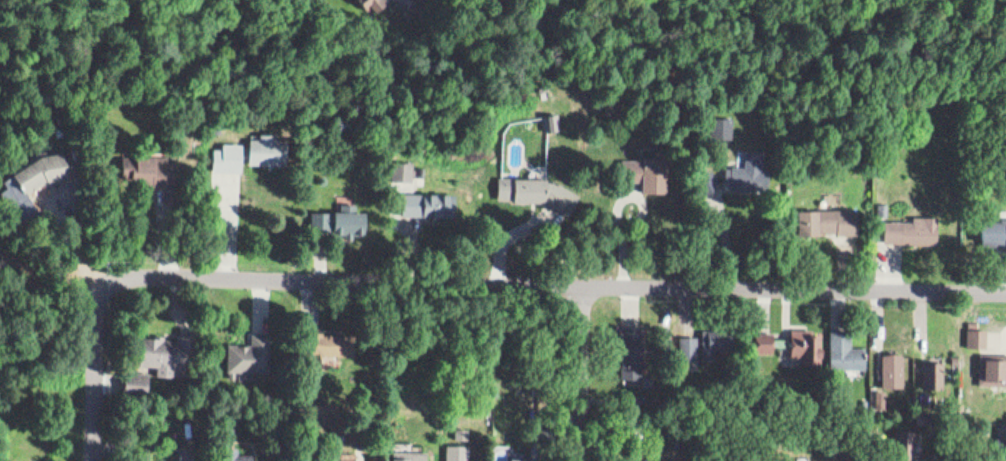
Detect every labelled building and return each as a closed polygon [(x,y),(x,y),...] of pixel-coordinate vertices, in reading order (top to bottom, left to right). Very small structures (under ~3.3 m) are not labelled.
[(373,9),(365,0),(382,0),(373,9)] [(548,124),(544,109),(556,106),(560,120),(548,124)] [(730,132),(730,113),(711,113),(711,132),(730,132)] [(247,132),(245,156),(274,158),(276,130),(256,128),(256,133),(247,132)] [(212,143),(211,163),(238,164),(239,138),(221,137),(221,143),(212,143)] [(6,170),(36,151),(78,140),(84,165),(45,175),(19,191),(6,170)] [(747,159),(748,142),(763,143),(760,183),(733,181),(734,175),(727,175),(728,160),(734,161),(734,158),(747,159)] [(174,151),(122,147),(121,175),(172,178),(174,151)] [(663,150),(663,186),(645,186),(645,174),(620,174),(620,155),(642,156),(642,150),(663,150)] [(393,155),(393,174),(410,175),(410,156),(393,155)] [(713,163),(722,178),(708,186),(700,170),(713,163)] [(698,175),(705,194),(719,189),(711,169),(698,175)] [(499,172),(503,172),(548,173),(550,173),(586,192),(576,210),(548,195),(546,200),(499,199),(499,172)] [(403,185),(455,188),(453,211),(402,208),(403,185)] [(891,207),(890,195),(880,195),(880,208),(891,207)] [(311,205),(310,226),(366,227),(367,206),(353,206),(353,198),(339,197),(339,206),(311,205)] [(799,204),(859,200),(860,227),(800,231),(799,204)] [(915,214),(915,208),(938,209),(937,237),(888,234),(889,213),(915,214)] [(1002,212),(1005,212),(1005,238),(981,237),(981,215),(1002,216),(1002,212)] [(624,317),(625,369),(645,369),(645,339),(667,339),(667,316),(624,317)] [(795,322),(794,351),(806,351),(806,358),(824,358),(825,328),(817,328),(817,323),(795,322)] [(867,340),(854,339),(854,323),(835,323),(834,359),(866,359),(867,340)] [(988,340),(989,324),(971,323),(970,338),(988,340)] [(309,324),(308,344),(354,346),(355,328),(324,327),(324,325),(309,324)] [(776,325),(760,324),(759,346),(776,346),(776,325)] [(142,325),(137,361),(190,367),(194,331),(176,329),(176,333),(165,332),(166,328),(142,325)] [(254,325),(254,338),(231,338),(231,365),(270,366),(270,325),(254,325)] [(710,327),(711,355),(735,355),(734,327),(710,327)] [(686,331),(686,353),(700,353),(700,331),(686,331)] [(904,378),(904,348),(888,347),(888,378),(904,378)] [(988,354),(1005,355),(1005,378),(981,377),(981,365),(988,365),(988,354)] [(927,357),(926,383),(949,384),(950,357),(927,357)] [(125,361),(122,383),(144,386),(147,364),(125,361)] [(478,414),(479,460),(450,460),(449,435),(459,435),(458,414),(478,414)] [(915,427),(915,432),(943,434),(942,450),(918,448),(918,454),(896,452),(898,425),(915,427)] [(428,439),(428,460),(387,460),(388,438),(428,439)] [(241,460),(221,460),(221,439),(239,439),(239,447),(256,447),(256,459),(241,460)] [(513,460),(536,460),(536,450),(513,450),(513,460)] [(365,452),(365,460),(320,460),(320,451),(365,452)] [(287,454),(287,460),(264,460),(264,453),(287,454)]
